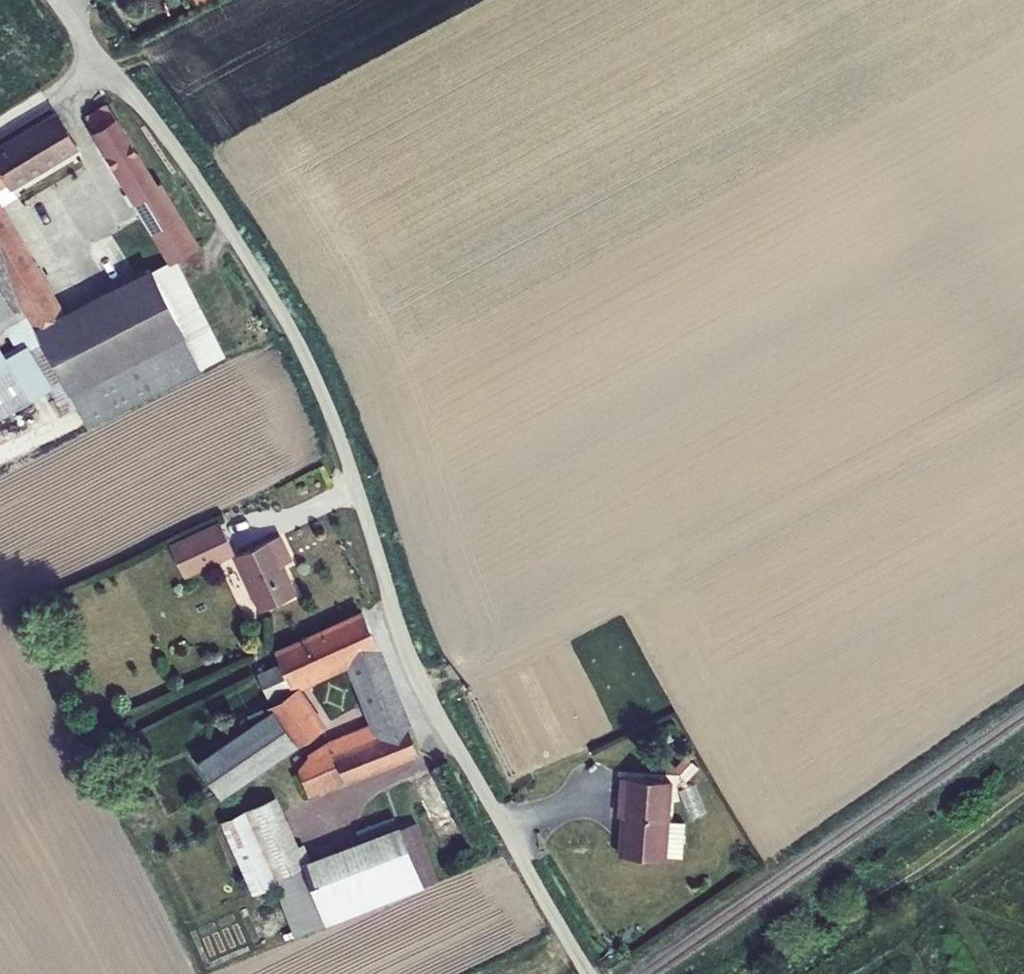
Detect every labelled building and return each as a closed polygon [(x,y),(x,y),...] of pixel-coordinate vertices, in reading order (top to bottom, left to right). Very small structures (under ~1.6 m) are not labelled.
[(107,107),(87,119),(95,133),(94,134),(171,262),(172,263),(174,261),(198,247),(159,184),(155,186),(107,107)] [(5,182),(9,187),(75,147),(57,118),(0,152),(0,185),(5,182)] [(61,318),(0,212),(0,331),(5,328),(21,355),(29,350),(63,415),(77,407),(88,427),(199,369),(150,272),(61,318)] [(172,263),(150,272),(199,369),(222,358),(174,261),(172,263)] [(30,401),(0,349),(0,419),(30,401)] [(183,576),(233,553),(220,524),(170,548),(183,576)] [(281,566),(290,561),(279,537),(235,557),(261,611),(295,595),(281,566)] [(258,675),(269,700),(288,691),(290,695),(270,709),(273,712),(197,764),(220,797),(321,728),(294,687),(349,662),(375,725),(329,744),(308,756),(310,758),(298,770),(308,797),(418,753),(409,727),(361,614),(277,653),(282,664),(258,675)] [(670,782),(622,779),(619,818),(623,818),(620,857),(664,860),(664,858),(682,859),(684,823),(667,822),(670,782)] [(276,800),(222,823),(253,894),(275,884),(295,937),(438,881),(416,824),(398,830),(394,818),(356,832),(361,845),(310,864),(302,846),(297,848),(276,800)]
